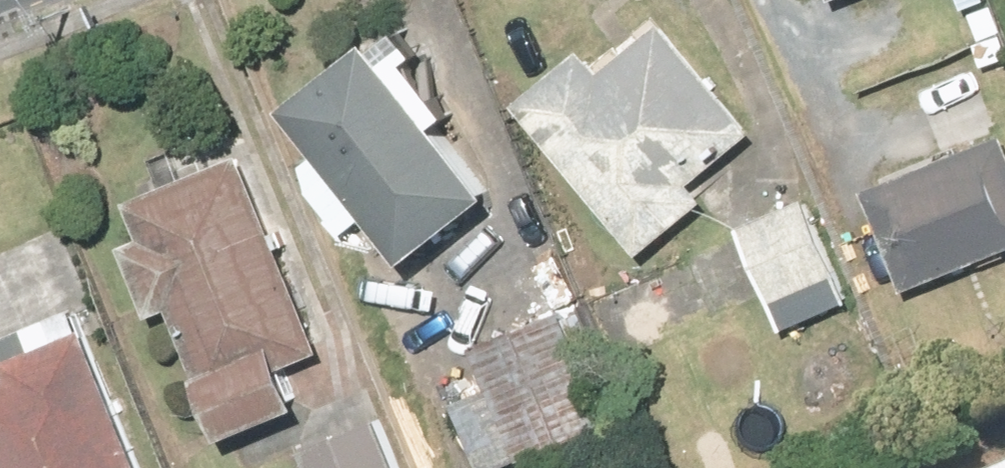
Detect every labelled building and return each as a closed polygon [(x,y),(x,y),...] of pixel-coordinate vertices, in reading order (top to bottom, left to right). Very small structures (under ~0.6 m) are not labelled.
[(520,102),(647,254),(715,197),(701,180),(760,130),(668,20),(608,70),(588,46),(520,102)] [(375,213),(412,262),(498,195),(443,124),(457,113),(398,36),(383,48),(377,39),(291,106),(327,152),(310,165),(316,191),(349,233),(375,213)] [(908,291),(1004,252),(1004,133),(866,190),(908,291)] [(288,364),(325,349),(247,155),(133,200),(148,236),(127,244),(156,318),(177,309),(228,436),(305,405),(288,364)] [(741,226),(786,329),(851,300),(807,198),(741,226)] [(484,467),(506,467),(616,423),(569,310),(476,348),(493,389),(458,404),(484,467)] [(4,467),(149,467),(91,326),(62,338),(54,319),(0,341),(0,459),(4,467)] [(312,467),(400,467),(382,423),(306,453),(312,467)]
